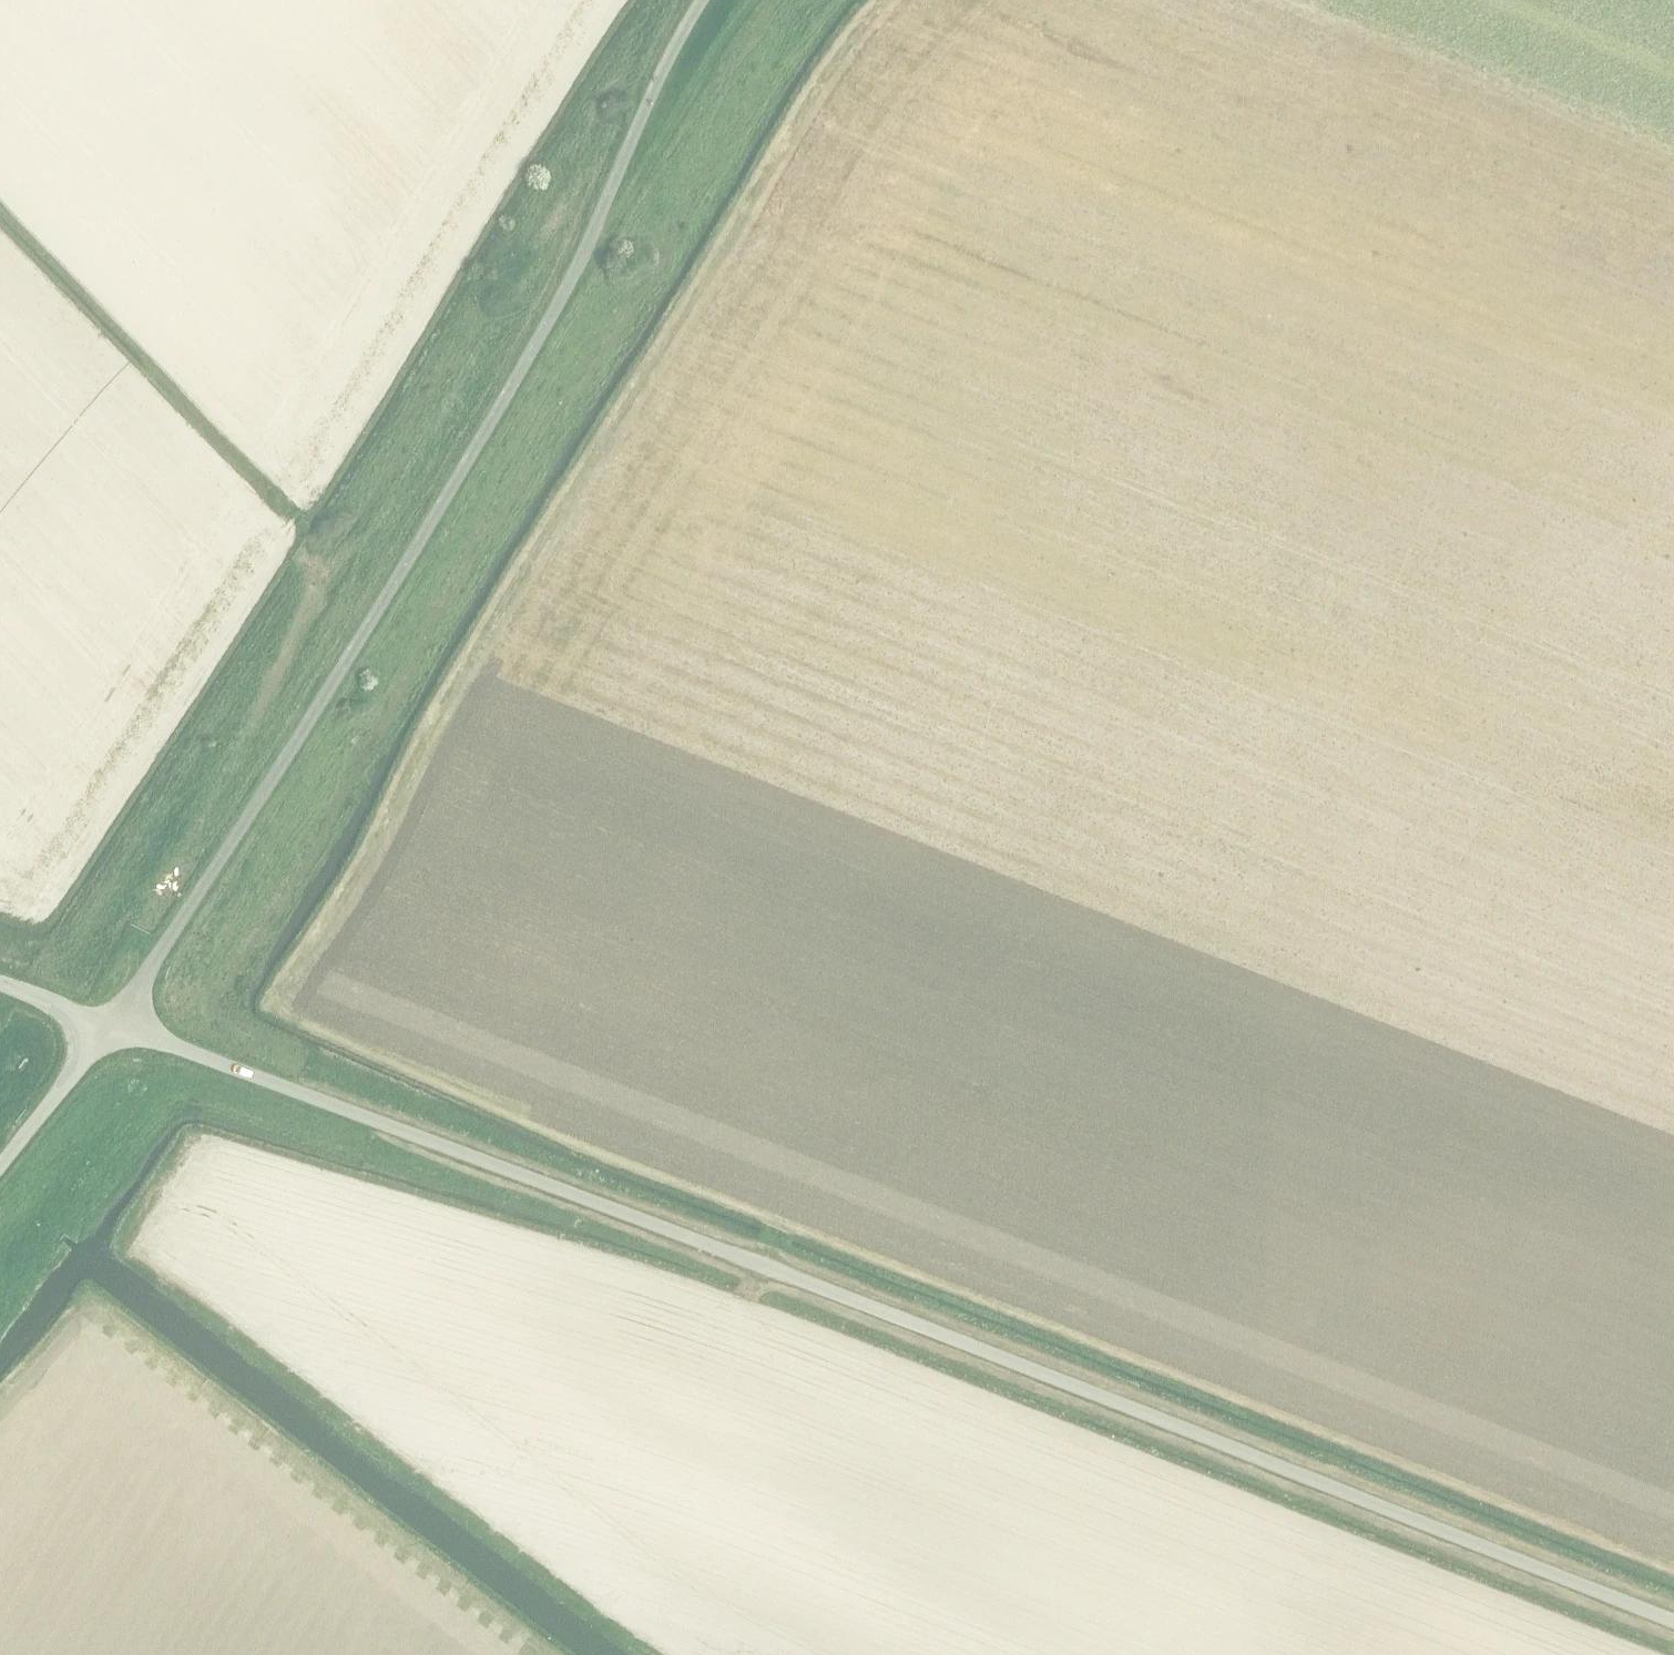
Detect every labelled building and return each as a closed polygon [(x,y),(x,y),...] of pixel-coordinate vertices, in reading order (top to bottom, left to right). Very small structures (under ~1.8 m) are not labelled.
[(1253,752),(1272,759),(1275,748),(1257,742),(1253,752)]
